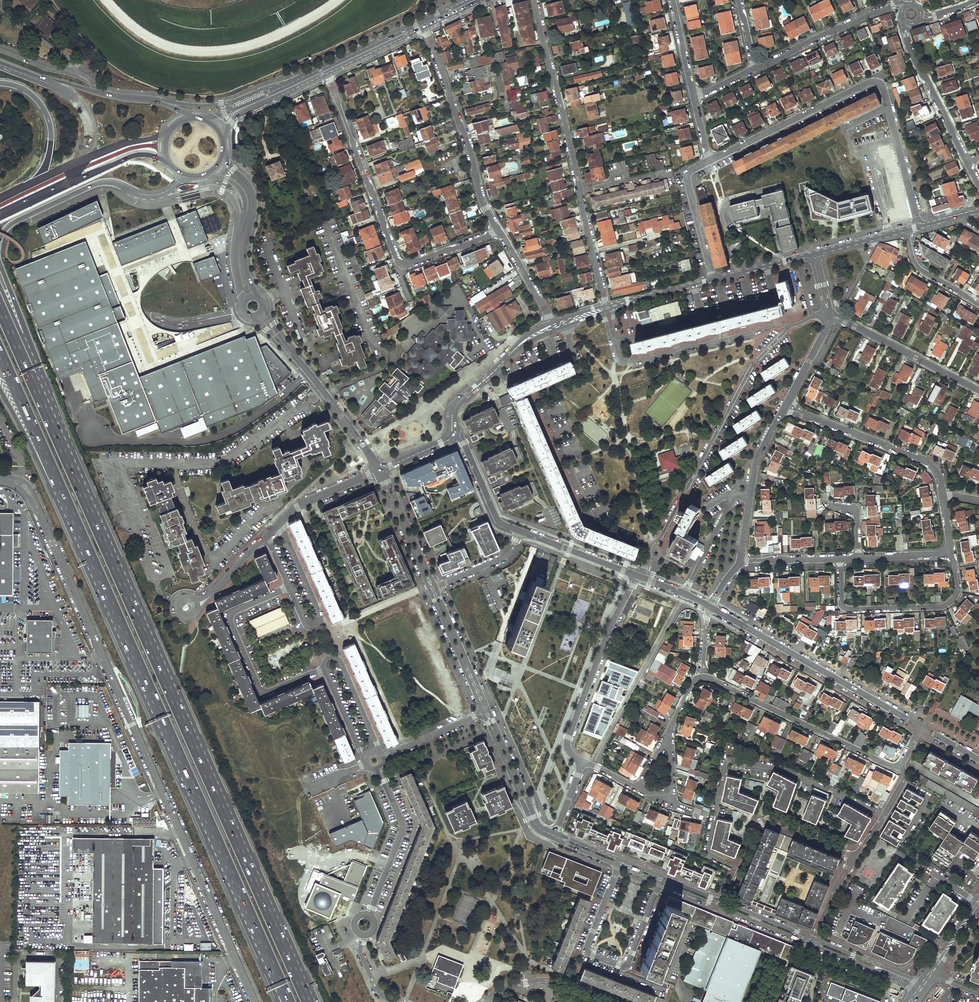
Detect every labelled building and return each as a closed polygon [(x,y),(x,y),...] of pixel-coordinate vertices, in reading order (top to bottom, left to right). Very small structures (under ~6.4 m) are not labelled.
[(645,2),(646,7),(641,8),(642,14),(660,10),(659,4),(660,4),(660,0),(652,0),(645,2)] [(819,4),(824,15),(829,13),(830,14),(835,12),(829,0),(827,0),(819,4)] [(851,0),(839,0),(844,12),(850,9),(850,10),(855,8),(851,0)] [(547,5),(550,17),(565,13),(563,1),(547,5)] [(631,1),(624,2),(629,27),(636,25),(631,1)] [(525,3),(513,6),(522,45),(534,43),(525,3)] [(824,15),(819,4),(809,9),(815,22),(819,20),(818,19),(824,15)] [(495,10),(504,48),(512,46),(506,21),(509,20),(505,5),(495,10)] [(687,16),(688,20),(700,17),(697,5),(685,8),(687,14),(688,13),(689,16),(687,16)] [(578,11),(568,13),(568,16),(581,13),(580,8),(577,9),(578,11)] [(765,8),(752,10),(752,14),(754,14),(755,20),(768,18),(765,8)] [(730,21),(729,16),(725,17),(725,15),(730,14),(729,10),(716,14),(718,24),(730,21)] [(973,22),(970,12),(963,14),(968,29),(973,28),(971,22),(973,22)] [(889,14),(880,17),(884,29),(893,26),(889,14)] [(55,22),(47,16),(44,20),(43,19),(40,23),(39,21),(36,26),(47,34),(53,26),(52,26),(55,22)] [(576,17),(558,21),(561,33),(565,32),(566,36),(567,35),(566,33),(570,32),(570,35),(572,34),(571,31),(580,28),(578,23),(576,17)] [(663,17),(649,20),(651,31),(664,28),(663,22),(664,22),(663,17)] [(700,17),(688,20),(689,23),(690,23),(691,26),(689,26),(691,31),(702,29),(700,17)] [(804,17),(794,22),(800,33),(806,30),(806,32),(811,29),(804,17)] [(489,18),(477,21),(481,39),(493,36),(489,18)] [(768,18),(755,20),(757,27),(755,28),(756,31),(770,28),(768,18)] [(960,19),(940,26),(942,33),(944,38),(949,37),(950,40),(954,39),(956,41),(961,39),(962,37),(966,36),(960,19)] [(800,33),(794,22),(790,24),(789,20),(783,23),(785,27),(784,27),(790,39),(795,37),(794,36),(800,33)] [(459,21),(444,28),(450,39),(453,37),(456,42),(458,41),(459,44),(464,43),(464,40),(463,38),(461,33),(462,33),(459,21)] [(730,21),(718,24),(720,34),(734,31),(733,27),(732,27),(730,21)] [(878,22),(870,25),(873,33),(880,30),(878,22)] [(940,26),(939,22),(912,31),(916,41),(942,33),(940,26)] [(465,25),(462,26),(469,58),(471,57),(471,54),(473,53),(471,40),(476,39),(474,27),(468,28),(469,32),(467,32),(465,25)] [(16,37),(19,30),(12,27),(9,34),(16,37)] [(865,27),(856,31),(861,40),(870,36),(865,27)] [(842,40),(837,42),(841,50),(854,43),(850,34),(841,39),(842,40)] [(668,36),(660,38),(658,38),(660,49),(659,50),(659,51),(653,52),(654,54),(668,51),(667,45),(670,44),(668,36)] [(772,36),(758,39),(759,43),(761,43),(762,50),(774,47),(772,36)] [(897,36),(886,40),(891,56),(898,54),(897,53),(900,52),(902,51),(897,36)] [(436,39),(439,49),(449,46),(446,38),(442,39),(441,37),(436,39)] [(692,39),(694,48),(696,48),(697,50),(706,48),(704,40),(703,37),(692,39)] [(736,40),(722,43),(724,54),(736,51),(735,45),(737,44),(736,40)] [(583,41),(571,44),(574,55),(590,51),(589,47),(585,48),(583,41)] [(834,42),(824,47),(828,56),(838,51),(834,42)] [(410,45),(412,52),(422,50),(421,43),(410,45)] [(706,48),(697,50),(697,53),(695,53),(697,61),(709,59),(706,48)] [(442,58),(444,63),(451,62),(447,50),(441,53),(442,58)] [(736,51),(724,54),(727,64),(741,61),(740,57),(738,57),(736,51)] [(812,55),(804,59),(808,66),(821,60),(817,51),(812,54),(812,55)] [(473,58),(468,59),(471,69),(499,63),(499,65),(504,63),(501,52),(480,56),(473,58)] [(906,70),(900,52),(897,53),(898,54),(891,56),(888,57),(895,74),(906,70)] [(515,53),(506,55),(508,65),(505,65),(506,69),(504,70),(505,74),(507,73),(508,79),(514,77),(512,69),(518,67),(515,53)] [(874,53),(862,60),(867,68),(870,67),(871,70),(880,65),(874,53)] [(404,54),(394,58),(398,67),(408,64),(404,54)] [(670,55),(662,57),(665,67),(675,65),(673,59),(672,59),(670,55)] [(411,61),(419,83),(426,81),(427,83),(432,80),(423,56),(411,61)] [(791,64),(795,72),(808,66),(804,59),(804,58),(791,64)] [(465,60),(445,64),(447,69),(466,66),(465,60)] [(862,60),(849,66),(853,75),(867,68),(862,60)] [(577,62),(561,66),(563,75),(579,71),(577,62)] [(495,76),(501,74),(499,65),(499,63),(471,69),(467,70),(470,82),(495,76)] [(937,67),(941,77),(953,73),(950,63),(937,67)] [(381,68),(381,69),(385,79),(396,75),(392,64),(387,65),(388,66),(381,68)] [(703,81),(711,79),(710,75),(715,74),(713,67),(699,70),(700,75),(702,74),(703,81)] [(783,68),(774,72),(778,81),(788,76),(783,68)] [(373,70),(367,72),(371,81),(372,86),(386,81),(385,79),(381,69),(374,71),(373,70)] [(842,69),(832,74),(836,84),(847,79),(842,69)] [(585,74),(581,75),(582,81),(597,78),(597,77),(602,75),(601,71),(585,74)] [(679,83),(676,72),(666,75),(668,86),(679,83)] [(501,100),(507,98),(505,91),(503,81),(501,74),(495,76),(501,100)] [(528,84),(526,75),(517,77),(519,87),(528,84)] [(767,76),(762,78),(763,79),(757,82),(761,90),(772,85),(767,76)] [(913,76),(902,80),(906,90),(917,86),(913,76)] [(954,76),(942,80),(943,84),(942,84),(944,93),(957,89),(954,76)] [(343,85),(347,96),(359,92),(354,77),(348,80),(349,83),(343,85)] [(469,82),(462,83),(464,94),(471,93),(485,90),(485,88),(489,87),(489,83),(484,84),(483,79),(469,83),(469,82)] [(503,81),(505,91),(510,89),(509,87),(514,86),(513,83),(509,84),(508,80),(503,81)] [(826,81),(817,85),(821,94),(831,90),(830,88),(834,86),(831,80),(827,82),(826,81)] [(741,89),(745,97),(754,93),(750,84),(741,89)] [(577,87),(567,89),(567,90),(569,101),(570,101),(572,108),(581,106),(579,99),(580,99),(577,87)] [(811,88),(800,93),(804,103),(815,98),(811,88)] [(511,91),(510,89),(505,91),(507,98),(510,97),(511,100),(517,98),(516,96),(520,95),(519,89),(511,91)] [(918,89),(909,92),(913,103),(922,100),(918,89)] [(399,101),(407,97),(406,93),(404,90),(398,92),(400,97),(398,99),(399,101)] [(546,91),(531,95),(533,103),(548,99),(546,91)] [(680,91),(672,93),(673,102),(682,100),(680,91)] [(734,93),(723,98),(728,107),(738,102),(734,93)] [(586,104),(596,102),(600,101),(599,94),(584,98),(586,104)] [(747,156),(733,163),(738,174),(880,104),(875,94),(867,98),(852,105),(837,112),(821,120),(807,127),(787,137),(770,145),(747,156)] [(792,94),(782,99),(787,109),(797,104),(792,94)] [(960,109),(971,106),(967,94),(954,98),(957,109),(959,108),(960,109)] [(310,101),(316,116),(329,111),(323,96),(310,101)] [(293,106),(298,117),(308,113),(304,101),(299,103),(298,100),(296,100),(298,104),(293,106)] [(708,106),(711,112),(714,111),(715,114),(717,117),(723,114),(717,101),(708,106)] [(586,104),(590,120),(599,117),(596,102),(586,104)] [(765,106),(761,108),(765,116),(771,113),(772,116),(780,112),(775,103),(766,107),(765,106)] [(489,104),(465,110),(467,115),(490,110),(489,104)] [(922,107),(920,104),(911,107),(915,115),(920,113),(921,116),(926,114),(927,116),(930,115),(930,114),(931,113),(929,108),(928,109),(926,105),(922,107)] [(512,107),(510,108),(510,110),(513,109),(514,116),(525,113),(523,106),(512,108),(512,107)] [(963,119),(974,115),(971,106),(960,109),(963,119)] [(418,121),(416,122),(417,123),(427,120),(424,114),(426,113),(424,107),(402,115),(407,127),(410,134),(413,133),(416,132),(415,129),(411,130),(406,118),(415,115),(418,121)] [(687,120),(685,110),(671,112),(674,123),(687,120)] [(754,112),(748,115),(754,127),(759,125),(758,123),(763,121),(758,111),(755,113),(754,112)] [(396,116),(401,129),(402,128),(407,127),(402,115),(402,114),(396,116)] [(550,117),(536,120),(538,126),(535,127),(537,135),(542,134),(549,132),(547,124),(557,122),(555,115),(550,117)] [(357,121),(360,130),(371,126),(367,117),(357,121)] [(487,131),(494,130),(492,118),(491,118),(478,121),(472,122),(474,128),(476,128),(477,134),(487,131)] [(926,128),(930,137),(940,132),(935,121),(930,124),(930,125),(927,127),(926,128)] [(968,134),(978,130),(978,126),(977,121),(966,125),(968,134)] [(311,132),(315,144),(326,140),(338,136),(340,135),(335,122),(311,132)] [(743,122),(734,127),(738,135),(747,131),(743,122)] [(517,124),(494,130),(498,135),(513,131),(513,132),(519,131),(517,124)] [(685,124),(677,126),(680,141),(691,138),(689,127),(686,128),(685,124)] [(719,145),(726,141),(726,140),(731,138),(724,124),(714,129),(718,139),(717,140),(718,142),(719,145)] [(360,130),(364,140),(375,136),(371,126),(360,130)] [(429,126),(419,130),(424,142),(434,138),(429,126)] [(587,127),(577,130),(578,135),(581,134),(582,138),(591,135),(591,134),(589,134),(589,133),(595,131),(594,126),(588,128),(587,127)] [(397,143),(400,151),(414,146),(410,134),(407,127),(402,128),(403,130),(404,130),(407,139),(397,143)] [(915,128),(907,132),(910,140),(914,139),(912,135),(917,134),(915,128)] [(978,140),(978,130),(968,134),(970,139),(974,138),(975,141),(978,140)] [(480,145),(489,143),(487,131),(477,134),(480,145)] [(557,140),(554,131),(549,132),(542,134),(545,143),(546,143),(557,140)] [(308,147),(313,145),(308,133),(304,135),(308,147)] [(413,133),(410,134),(414,146),(418,144),(413,133)] [(593,145),(594,149),(597,148),(596,144),(606,142),(603,133),(600,134),(584,138),(586,144),(586,145),(587,145),(588,146),(590,146),(593,145)] [(929,139),(933,149),(943,145),(942,142),(945,141),(944,139),(946,138),(946,136),(941,138),(939,134),(929,139)] [(326,140),(331,152),(345,147),(343,142),(341,142),(338,136),(326,140)] [(506,139),(507,142),(503,143),(504,147),(508,146),(509,149),(518,147),(518,148),(519,148),(517,140),(517,137),(514,138),(513,137),(506,139)] [(530,137),(524,138),(521,139),(517,140),(519,148),(520,150),(527,148),(526,144),(531,143),(530,137)] [(418,144),(414,146),(415,149),(421,147),(421,148),(425,146),(428,154),(440,149),(435,138),(434,138),(424,142),(418,144)] [(557,140),(546,143),(547,146),(548,146),(550,151),(559,149),(557,140)] [(367,148),(370,157),(385,152),(381,142),(367,148)] [(946,145),(936,149),(938,154),(937,154),(940,161),(943,159),(945,163),(953,160),(946,145)] [(414,146),(408,149),(410,155),(416,153),(414,146)] [(691,147),(681,149),(683,160),(693,157),(691,147)] [(589,156),(592,169),(603,166),(601,159),(602,159),(602,158),(601,158),(599,148),(597,148),(594,149),(595,154),(589,156)] [(559,149),(550,151),(551,155),(546,156),(548,163),(553,161),(552,157),(561,155),(559,149)] [(334,155),(338,165),(348,161),(344,152),(334,155)] [(654,153),(646,156),(648,165),(654,164),(656,171),(665,169),(663,159),(656,161),(654,153)] [(483,157),(485,163),(494,161),(492,154),(483,157)] [(528,157),(521,159),(523,165),(530,164),(528,157)] [(408,173),(400,177),(402,183),(425,174),(419,159),(405,165),(408,173)] [(374,166),(377,176),(395,169),(391,160),(374,166)] [(279,161),(266,166),(272,180),(285,175),(279,161)] [(954,161),(945,166),(950,176),(959,171),(954,161)] [(487,178),(488,182),(501,179),(498,167),(505,166),(504,162),(497,164),(498,165),(487,168),(489,177),(487,178)] [(344,180),(346,184),(356,181),(355,176),(353,176),(349,164),(339,168),(343,180),(344,180)] [(603,166),(592,169),(592,172),(586,174),(587,180),(590,182),(596,181),(597,180),(596,177),(598,176),(599,179),(600,180),(603,179),(605,176),(603,166)] [(561,167),(548,170),(550,181),(562,178),(560,172),(562,172),(561,167)] [(395,169),(377,176),(381,185),(394,181),(393,180),(400,177),(396,168),(395,169)] [(516,176),(518,182),(531,178),(529,172),(516,176)] [(486,189),(488,197),(492,196),(492,197),(497,196),(495,186),(510,182),(509,177),(501,179),(488,182),(490,188),(486,189)] [(563,184),(562,178),(550,181),(553,192),(566,189),(565,183),(563,184)] [(639,187),(641,196),(665,191),(664,187),(669,186),(667,179),(662,180),(663,181),(660,182),(659,179),(654,180),(654,183),(653,183),(652,181),(650,182),(650,179),(642,181),(642,184),(640,184),(641,186),(639,187)] [(939,186),(942,197),(957,193),(954,182),(939,186)] [(623,190),(625,199),(641,196),(639,187),(639,185),(637,186),(636,184),(634,184),(634,183),(626,185),(626,186),(624,187),(625,189),(623,189),(623,190)] [(451,185),(432,192),(433,196),(443,193),(444,198),(443,199),(444,200),(445,200),(448,209),(447,209),(447,211),(448,210),(457,235),(467,232),(451,185)] [(337,190),(341,202),(346,200),(351,198),(346,186),(337,190)] [(593,198),(592,198),(594,208),(625,200),(625,199),(623,190),(621,191),(621,189),(618,189),(618,186),(610,188),(611,191),(609,192),(609,194),(606,195),(606,192),(604,193),(603,190),(595,192),(596,196),(593,196),(593,198)] [(708,200),(706,191),(703,188),(702,189),(701,187),(695,189),(699,203),(708,200)] [(872,211),(839,220),(814,218),(806,187),(805,191),(812,220),(839,223),(873,213),(872,211)] [(814,218),(839,220),(872,211),(868,195),(838,204),(806,187),(814,218)] [(553,192),(551,192),(552,199),(549,200),(551,206),(561,203),(559,197),(572,194),(571,189),(567,189),(567,188),(566,189),(553,192)] [(385,195),(389,206),(400,201),(402,201),(399,192),(401,192),(402,190),(398,190),(385,195)] [(782,252),(798,248),(795,234),(794,234),(785,202),(786,202),(783,190),(762,196),(763,198),(755,200),(755,199),(730,206),(735,222),(759,216),(757,207),(764,205),(765,208),(770,207),(774,222),(777,221),(779,228),(776,229),(782,252)] [(959,200),(957,193),(942,197),(933,199),(930,200),(928,200),(933,213),(938,211),(950,208),(950,206),(955,204),(956,206),(964,204),(963,198),(959,200)] [(351,202),(356,214),(365,211),(362,205),(364,204),(362,198),(351,202)] [(37,227),(44,243),(99,218),(103,216),(96,200),(37,227)] [(337,203),(339,208),(348,205),(346,200),(341,202),(337,203)] [(389,206),(393,217),(405,212),(400,201),(389,206)] [(505,204),(508,217),(517,214),(514,202),(505,204)] [(715,261),(716,268),(728,265),(712,202),(700,205),(702,212),(708,236),(715,261)] [(199,209),(202,218),(214,215),(210,205),(199,209)] [(567,205),(551,209),(553,217),(555,216),(556,221),(562,220),(570,218),(567,205)] [(405,212),(393,217),(397,226),(410,221),(407,213),(414,211),(413,209),(405,212)] [(196,210),(175,218),(187,248),(202,242),(207,240),(196,210)] [(597,215),(599,223),(611,219),(609,212),(607,213),(606,210),(597,212),(597,215)] [(351,216),(353,223),(370,217),(368,213),(367,213),(366,211),(365,211),(356,214),(351,216)] [(205,218),(208,223),(217,219),(215,214),(205,218)] [(512,231),(515,231),(517,237),(521,236),(520,234),(525,233),(525,235),(531,233),(530,227),(531,227),(530,223),(516,227),(514,221),(520,219),(519,215),(508,218),(509,223),(507,224),(508,227),(511,227),(512,231)] [(651,221),(638,224),(640,233),(645,232),(645,228),(653,226),(654,231),(658,233),(662,232),(661,230),(671,228),(671,230),(680,228),(679,222),(674,223),(673,220),(670,220),(668,215),(663,216),(664,221),(658,222),(657,218),(651,219),(651,221)] [(570,218),(562,220),(564,225),(565,225),(566,229),(576,226),(574,217),(570,218)] [(599,223),(601,231),(602,230),(613,228),(611,219),(599,223)] [(115,242),(113,243),(121,265),(176,244),(167,222),(115,242)] [(359,230),(363,241),(376,236),(372,226),(359,230)] [(441,226),(430,230),(435,244),(447,239),(441,226)] [(579,238),(576,226),(566,229),(565,229),(568,240),(579,238)] [(602,235),(605,247),(617,244),(613,228),(602,230),(603,234),(602,235)] [(406,244),(416,239),(412,229),(402,233),(400,234),(400,235),(400,236),(401,237),(402,238),(403,238),(406,244)] [(967,244),(973,233),(965,229),(959,239),(967,244)] [(347,231),(341,233),(346,247),(357,243),(354,237),(348,239),(346,235),(349,235),(347,231)] [(945,249),(950,241),(934,232),(930,240),(933,242),(938,246),(945,249)] [(978,250),(978,249),(978,236),(973,233),(967,244),(978,250)] [(416,239),(419,246),(429,243),(426,235),(424,236),(416,239)] [(363,241),(367,251),(380,246),(376,236),(363,241)] [(526,246),(522,247),(523,252),(538,248),(546,246),(552,245),(551,238),(547,239),(548,241),(540,242),(538,237),(525,240),(526,246)] [(933,242),(924,237),(923,239),(924,240),(932,245),(937,248),(938,246),(933,242)] [(276,392),(274,386),(259,346),(255,334),(246,339),(244,334),(240,336),(138,375),(116,320),(125,317),(106,271),(99,274),(84,239),(33,258),(14,267),(58,379),(69,375),(75,391),(80,390),(85,401),(89,400),(90,403),(108,397),(122,434),(155,420),(160,433),(202,417),(206,426),(261,404),(276,392)] [(412,253),(420,250),(419,246),(416,239),(406,244),(408,249),(407,250),(407,252),(407,254),(409,254),(411,254),(412,253)] [(582,239),(571,242),(574,254),(585,251),(582,239)] [(932,245),(924,240),(922,244),(920,244),(923,256),(925,256),(946,268),(951,260),(930,248),(932,245)] [(878,246),(896,255),(898,251),(889,246),(881,243),(880,243),(878,246)] [(474,251),(479,263),(478,262),(483,260),(483,259),(485,258),(493,254),(489,245),(474,251)] [(297,261),(287,265),(290,272),(298,269),(299,272),(297,273),(300,280),(301,279),(304,287),(311,284),(308,276),(315,273),(316,275),(320,273),(319,271),(323,270),(320,263),(319,261),(321,260),(318,253),(316,254),(313,246),(306,249),(309,257),(301,260),(301,258),(297,259),(297,261)] [(363,252),(367,263),(384,256),(380,246),(367,251),(363,252)] [(523,252),(519,253),(523,258),(526,257),(526,258),(547,254),(546,246),(538,248),(538,249),(525,252),(525,251),(523,252)] [(896,266),(899,267),(904,260),(896,255),(878,246),(871,259),(887,267),(891,259),(894,261),(894,262),(897,263),(896,266)] [(474,251),(462,256),(466,267),(473,264),(474,265),(479,263),(474,251)] [(606,255),(610,269),(619,266),(623,266),(623,263),(626,262),(624,251),(606,255)] [(586,254),(575,257),(578,268),(588,266),(586,254)] [(209,257),(193,263),(200,281),(220,274),(213,255),(209,257)] [(446,262),(449,271),(454,269),(454,270),(456,269),(456,268),(460,267),(456,257),(446,261),(446,262)] [(557,259),(559,268),(561,274),(561,276),(567,274),(563,258),(557,259)] [(496,260),(487,267),(493,276),(502,270),(499,265),(500,265),(496,260)] [(435,266),(440,280),(451,276),(449,271),(446,262),(435,266)] [(538,269),(539,278),(550,276),(547,262),(535,264),(536,270),(538,269)] [(387,277),(389,276),(387,272),(389,271),(387,265),(374,269),(378,280),(387,277)] [(423,269),(429,284),(440,280),(435,266),(428,269),(428,267),(423,269)] [(608,269),(610,277),(622,274),(622,272),(626,271),(625,269),(621,270),(619,266),(610,269),(608,269)] [(959,279),(964,271),(958,267),(953,276),(959,279)] [(891,270),(885,280),(891,283),(896,273),(891,270)] [(970,274),(964,271),(959,279),(966,283),(970,274)] [(590,272),(580,274),(582,283),(592,281),(590,272)] [(560,276),(562,282),(572,279),(571,273),(567,274),(561,276),(560,276)] [(414,288),(413,289),(415,293),(425,289),(423,285),(425,284),(421,274),(415,276),(414,274),(409,276),(414,288)] [(630,274),(611,278),(612,284),(631,280),(630,274)] [(927,285),(910,276),(907,282),(908,282),(906,287),(921,295),(927,285)] [(377,281),(381,291),(393,287),(394,286),(394,284),(394,283),(393,282),(392,282),(391,281),(390,281),(389,282),(387,277),(378,280),(377,281)] [(649,281),(613,289),(614,294),(651,286),(650,282),(653,282),(652,279),(649,280),(649,281)] [(792,301),(793,301),(791,292),(789,283),(788,284),(787,280),(778,283),(783,303),(635,342),(637,351),(640,350),(640,353),(647,352),(647,349),(657,346),(657,345),(664,343),(665,347),(672,346),(671,342),(682,339),(685,338),(686,340),(697,340),(696,336),(707,333),(707,332),(714,331),(715,334),(721,333),(721,329),(732,327),(731,326),(739,324),(740,328),(747,326),(746,323),(757,320),(756,319),(763,318),(764,321),(772,320),(770,316),(782,313),(786,312),(784,307),(793,305),(792,301)] [(459,283),(450,287),(459,305),(467,301),(459,283)] [(474,304),(479,313),(511,294),(506,285),(474,304)] [(573,290),(574,294),(577,294),(578,297),(585,295),(587,299),(594,297),(592,288),(584,290),(583,287),(573,290)] [(313,288),(301,292),(305,302),(321,296),(318,289),(314,291),(313,288)] [(852,312),(861,316),(865,308),(863,308),(868,300),(872,302),(875,297),(860,289),(856,298),(859,299),(852,312)] [(882,310),(891,315),(895,307),(893,307),(896,301),(889,297),(892,293),(885,289),(879,300),(886,304),(882,310)] [(558,304),(559,309),(572,306),(571,300),(570,296),(574,295),(574,294),(573,290),(562,292),(564,296),(557,298),(559,304),(558,304)] [(931,301),(943,308),(949,298),(939,292),(937,296),(935,294),(931,301)] [(385,298),(390,310),(394,308),(401,304),(402,304),(401,299),(399,300),(397,293),(385,298)] [(433,302),(431,294),(422,296),(423,303),(433,302)] [(924,307),(925,303),(915,297),(913,300),(924,307)] [(498,302),(492,306),(495,310),(486,316),(498,335),(506,330),(503,327),(514,321),(512,318),(521,312),(514,301),(506,306),(505,304),(501,306),(498,302)] [(649,309),(638,312),(642,327),(653,324),(652,322),(659,321),(660,326),(677,322),(675,316),(681,314),(678,301),(657,307),(658,311),(650,313),(649,309)] [(318,302),(311,305),(315,312),(313,313),(316,320),(317,320),(320,327),(316,329),(319,335),(322,334),(323,336),(330,333),(330,331),(333,330),(337,342),(335,343),(337,346),(336,346),(338,350),(340,349),(343,357),(339,358),(342,365),(348,362),(349,364),(353,363),(352,361),(355,360),(358,368),(365,365),(361,354),(363,354),(361,349),(359,350),(356,342),(361,341),(358,334),(351,337),(351,335),(346,337),(347,338),(344,340),(338,324),(340,324),(339,320),(337,320),(335,317),(337,316),(336,312),(338,311),(335,305),(332,306),(331,305),(328,306),(324,307),(325,309),(322,310),(318,302)] [(400,314),(401,317),(406,315),(401,304),(394,308),(397,315),(400,314)] [(969,310),(960,305),(956,312),(960,315),(960,316),(972,323),(977,315),(968,310),(969,310)] [(450,306),(439,307),(439,318),(451,317),(450,306)] [(408,378),(396,369),(391,375),(394,377),(396,379),(390,387),(387,385),(384,382),(379,389),(383,393),(377,401),(388,410),(390,411),(391,411),(399,406),(405,400),(406,402),(415,391),(418,393),(423,387),(422,386),(419,383),(417,386),(411,380),(417,373),(423,378),(421,381),(424,383),(429,377),(432,379),(435,376),(434,376),(438,370),(439,371),(446,363),(449,365),(454,360),(451,357),(457,351),(459,353),(462,349),(462,342),(472,341),(471,326),(467,327),(466,321),(464,321),(464,316),(461,310),(454,310),(455,319),(446,319),(447,324),(439,325),(434,331),(432,329),(424,338),(422,337),(424,334),(421,331),(416,338),(414,335),(411,338),(416,343),(406,354),(410,358),(405,363),(412,368),(410,371),(412,373),(408,378)] [(893,333),(901,338),(905,330),(904,329),(910,317),(900,312),(895,321),(898,323),(893,333)] [(928,315),(925,313),(922,318),(925,320),(919,330),(928,335),(932,327),(931,326),(934,321),(927,317),(928,315)] [(975,350),(978,344),(969,339),(974,330),(963,325),(957,337),(963,340),(958,350),(966,355),(970,347),(975,350)] [(489,336),(483,340),(489,350),(495,346),(489,336)] [(932,354),(941,358),(945,350),(943,350),(946,344),(939,340),(941,338),(938,336),(935,342),(937,343),(932,354)] [(266,344),(259,346),(274,386),(291,372),(266,344)] [(876,349),(868,345),(862,355),(859,353),(856,359),(860,362),(866,366),(871,356),(872,357),(876,349)] [(849,352),(840,348),(834,360),(831,359),(828,363),(839,369),(844,360),(845,360),(849,352)] [(977,353),(972,362),(973,363),(968,373),(976,377),(978,372),(977,371),(978,368),(978,354),(977,353)] [(775,375),(775,376),(777,374),(778,375),(779,377),(781,375),(780,373),(782,371),(790,365),(785,357),(761,372),(764,375),(761,377),(764,381),(766,380),(767,380),(775,375)] [(565,372),(572,370),(568,361),(562,364),(562,363),(555,365),(556,367),(539,374),(539,373),(532,375),(532,377),(516,384),(516,383),(509,385),(510,387),(507,388),(509,393),(499,398),(502,406),(514,400),(518,410),(517,410),(519,417),(521,416),(526,429),(525,429),(528,436),(529,436),(535,448),(533,449),(536,455),(537,454),(545,471),(543,472),(545,477),(547,476),(552,488),(551,489),(553,494),(554,493),(560,507),(559,507),(562,513),(563,513),(571,532),(576,535),(631,557),(635,548),(623,542),(623,541),(617,539),(617,540),(600,533),(600,532),(594,530),(593,531),(579,525),(523,396),(520,397),(519,394),(566,373),(565,372)] [(913,368),(904,364),(899,374),(896,372),(891,381),(895,383),(898,377),(905,381),(908,375),(909,376),(913,368)] [(870,376),(867,383),(870,385),(870,384),(877,388),(879,384),(881,386),(884,382),(881,380),(882,379),(883,379),(887,372),(879,367),(873,378),(870,376)] [(839,371),(832,368),(829,373),(836,376),(839,371)] [(394,377),(387,385),(390,387),(396,379),(394,377)] [(810,386),(820,391),(822,387),(821,386),(824,381),(815,377),(810,386)] [(938,386),(936,384),(928,399),(941,405),(947,392),(945,391),(948,387),(940,382),(938,386)] [(761,401),(761,402),(763,400),(764,401),(765,403),(767,401),(766,399),(768,397),(776,391),(771,383),(748,398),(750,401),(747,403),(750,407),(752,406),(753,406),(761,401)] [(819,392),(820,391),(810,386),(808,390),(810,391),(807,395),(808,396),(807,399),(812,401),(813,398),(815,400),(816,399),(819,401),(823,394),(819,392)] [(923,391),(916,387),(911,396),(908,394),(905,400),(908,402),(907,404),(912,407),(913,404),(915,405),(920,395),(921,396),(923,391)] [(889,393),(883,390),(882,393),(880,397),(886,400),(889,393)] [(824,404),(833,408),(836,401),(833,399),(832,399),(828,397),(824,404)] [(375,399),(361,414),(373,424),(378,419),(379,420),(384,414),(386,415),(390,412),(388,410),(377,401),(375,399)] [(962,416),(970,420),(972,417),(974,418),(978,408),(978,409),(978,402),(974,400),(970,409),(966,408),(962,416)] [(935,419),(947,426),(954,413),(955,414),(957,409),(949,405),(944,415),(939,412),(935,419)] [(463,421),(467,429),(468,428),(470,433),(472,432),(473,435),(484,430),(484,429),(492,425),(491,424),(498,421),(493,408),(492,408),(491,406),(481,410),(482,411),(469,416),(470,417),(463,421)] [(846,419),(851,409),(846,407),(845,408),(841,406),(837,414),(846,419)] [(897,412),(905,417),(909,412),(901,407),(897,412)] [(747,427),(748,428),(750,426),(751,428),(751,429),(754,427),(752,425),(755,423),(763,418),(757,409),(734,424),(736,428),(733,429),(736,434),(739,432),(739,433),(747,427)] [(859,413),(851,409),(846,419),(850,421),(850,419),(855,421),(859,413)] [(876,430),(881,420),(876,418),(875,419),(871,417),(866,425),(876,430)] [(889,424),(881,420),(876,430),(879,432),(880,430),(885,433),(889,424)] [(227,479),(220,482),(223,489),(220,490),(222,494),(223,493),(226,501),(215,505),(218,513),(230,508),(230,511),(234,509),(234,508),(246,503),(246,505),(250,503),(249,501),(253,499),(254,501),(286,489),(283,480),(285,479),(286,479),(290,478),(290,477),(293,476),(293,479),(300,477),(299,472),(300,472),(299,469),(300,469),(298,464),(297,465),(295,457),(312,450),(313,452),(317,451),(317,450),(320,449),(322,455),(329,453),(326,445),(327,445),(326,442),(327,441),(325,438),(322,430),(328,427),(326,421),(315,425),(314,423),(311,425),(311,427),(308,428),(308,427),(302,430),(303,433),(301,434),(302,438),(303,437),(304,441),(305,441),(307,445),(288,452),(287,450),(284,451),(284,453),(281,455),(278,447),(272,449),(276,460),(274,461),(276,465),(278,469),(279,468),(280,472),(243,486),(242,484),(239,485),(239,487),(231,490),(227,479)] [(941,426),(936,424),(932,432),(937,435),(941,426)] [(801,439),(806,429),(802,427),(801,429),(796,426),(792,435),(801,439)] [(915,428),(913,433),(908,443),(912,444),(912,443),(918,446),(919,443),(921,444),(926,433),(915,428)] [(810,442),(814,433),(806,429),(801,439),(805,441),(806,440),(810,442)] [(908,443),(913,433),(909,431),(908,432),(903,430),(899,438),(908,443)] [(734,454),(736,453),(737,454),(738,455),(740,453),(739,451),(741,450),(741,449),(749,444),(744,436),(720,451),(722,454),(720,456),(722,460),(725,458),(726,459),(734,454)] [(964,446),(968,439),(963,436),(960,445),(964,446)] [(826,447),(835,451),(840,441),(836,439),(835,441),(830,438),(826,447)] [(780,439),(778,444),(780,445),(786,448),(789,443),(782,439),(782,440),(780,439)] [(968,439),(964,446),(969,448),(972,440),(968,439)] [(840,441),(835,451),(839,453),(838,454),(847,459),(851,450),(847,448),(849,446),(840,441)] [(815,452),(819,444),(815,442),(811,450),(815,452)] [(946,447),(941,457),(946,460),(947,458),(952,461),(958,449),(947,444),(946,447)] [(786,448),(780,445),(777,451),(776,450),(771,459),(781,464),(783,460),(781,460),(784,455),(786,456),(788,453),(792,455),(793,452),(786,448)] [(941,457),(946,447),(943,446),(942,447),(937,445),(933,453),(941,457)] [(485,470),(488,474),(490,473),(491,476),(502,471),(502,470),(510,466),(509,465),(516,462),(511,449),(510,449),(509,447),(499,451),(499,452),(498,453),(487,457),(488,459),(481,462),(484,470),(485,470)] [(869,463),(874,453),(869,451),(869,452),(864,450),(863,452),(859,450),(855,459),(858,461),(860,458),(869,463)] [(456,451),(400,474),(405,486),(417,486),(453,471),(458,484),(446,489),(451,500),(473,491),(456,451)] [(673,451),(659,455),(663,469),(667,468),(665,463),(669,456),(674,455),(673,451)] [(883,457),(874,453),(869,463),(872,465),(873,463),(878,466),(883,457)] [(675,458),(674,455),(669,456),(665,463),(667,468),(670,467),(672,472),(684,468),(680,456),(675,458)] [(781,464),(771,459),(769,463),(770,464),(768,469),(776,473),(781,464)] [(719,480),(720,481),(722,479),(723,480),(723,481),(726,479),(724,478),(727,476),(727,475),(735,470),(729,462),(706,477),(708,480),(705,482),(708,486),(711,485),(719,480)] [(967,478),(972,467),(969,465),(969,467),(962,463),(960,468),(959,467),(957,470),(959,470),(957,473),(967,478)] [(902,477),(907,467),(904,466),(903,467),(898,465),(897,466),(894,465),(892,468),(895,470),(894,473),(902,477)] [(916,472),(907,467),(902,477),(907,479),(908,478),(912,480),(914,477),(916,478),(918,474),(916,473),(916,472)] [(972,467),(967,478),(971,479),(972,478),(978,481),(978,480),(978,470),(972,467)] [(925,471),(919,477),(922,480),(928,475),(925,471)] [(774,476),(761,473),(760,478),(782,483),(783,480),(774,477),(774,476)] [(928,475),(922,480),(926,485),(932,481),(928,475)] [(875,476),(873,482),(879,484),(882,478),(875,476)] [(158,506),(160,513),(158,514),(161,521),(163,525),(161,526),(163,532),(166,539),(167,538),(170,545),(176,543),(179,550),(177,551),(178,555),(180,555),(185,566),(183,567),(184,571),(187,570),(191,581),(198,578),(197,574),(204,572),(201,564),(203,563),(202,560),(200,560),(195,549),(197,548),(196,544),(193,545),(190,537),(185,539),(183,532),(181,528),(183,527),(181,521),(178,514),(177,515),(175,508),(170,495),(173,494),(170,489),(173,488),(170,480),(163,482),(162,479),(157,481),(156,477),(146,481),(148,484),(143,486),(144,490),(145,490),(149,499),(147,499),(149,503),(154,501),(157,507),(158,506)] [(499,502),(498,502),(502,510),(509,507),(510,509),(522,503),(522,504),(532,500),(531,498),(532,497),(526,484),(519,487),(518,486),(510,489),(499,493),(500,496),(497,497),(499,502)] [(839,487),(834,487),(834,496),(844,496),(845,485),(839,486),(839,487)] [(854,485),(845,485),(844,496),(848,496),(849,495),(854,495),(854,485)] [(493,489),(495,494),(497,493),(501,491),(499,486),(493,489)] [(920,494),(920,499),(931,496),(930,492),(929,492),(928,487),(916,489),(917,494),(920,494)] [(377,503),(371,488),(321,510),(362,605),(376,599),(341,519),(377,503)] [(770,489),(761,490),(761,499),(772,499),(772,495),(770,495),(770,489)] [(805,489),(805,499),(816,499),(816,494),(814,494),(814,489),(805,489)] [(875,495),(866,495),(866,505),(877,504),(877,501),(875,501),(875,495)] [(421,496),(409,502),(416,518),(430,512),(426,504),(425,505),(421,496)] [(931,496),(920,499),(921,502),(922,502),(923,508),(933,506),(931,496)] [(772,499),(761,499),(761,504),(763,504),(763,510),(772,509),(772,499)] [(816,499),(805,499),(805,504),(807,504),(807,509),(816,509),(816,499)] [(670,554),(669,556),(675,559),(676,557),(686,562),(694,547),(698,540),(687,534),(691,526),(693,527),(695,522),(697,518),(696,517),(700,509),(692,504),(678,529),(682,531),(670,553),(670,554)] [(877,504),(866,505),(866,510),(868,510),(868,516),(870,516),(870,520),(879,519),(879,515),(877,515),(877,504)] [(483,513),(480,506),(475,509),(474,511),(473,513),(474,516),(483,513)] [(961,506),(955,507),(957,521),(967,520),(967,517),(966,517),(965,511),(962,512),(961,506)] [(840,513),(836,512),(836,521),(836,532),(840,532),(840,531),(845,530),(845,528),(851,528),(851,521),(840,521),(840,513)] [(13,595),(13,543),(17,543),(17,537),(13,537),(13,513),(0,513),(0,595),(13,595)] [(928,517),(924,518),(924,521),(920,521),(922,531),(933,529),(932,525),(931,525),(930,520),(928,520),(928,517)] [(289,523),(332,623),(343,618),(299,519),(289,523)] [(879,519),(870,520),(870,525),(866,525),(866,535),(877,535),(877,531),(876,531),(876,525),(879,525),(879,519)] [(967,520),(957,521),(958,527),(959,527),(960,533),(969,531),(967,520)] [(485,523),(496,550),(498,549),(486,521),(482,523),(483,524),(485,523)] [(767,521),(758,521),(758,526),(756,526),(755,534),(766,535),(766,532),(765,532),(765,526),(767,526),(767,521)] [(836,532),(836,521),(831,521),(831,523),(826,523),(826,532),(836,532)] [(483,556),(496,550),(485,523),(483,524),(482,523),(478,524),(479,526),(471,529),(474,535),(477,534),(478,538),(476,539),(478,545),(479,545),(482,551),(481,551),(483,556)] [(423,532),(429,546),(446,539),(441,528),(440,524),(423,532)] [(443,527),(441,528),(446,539),(451,551),(453,550),(443,527)] [(933,529),(922,531),(923,536),(924,536),(925,541),(935,540),(933,529)] [(390,532),(378,538),(395,576),(377,584),(382,595),(412,582),(390,532)] [(766,535),(755,534),(755,540),(757,540),(757,546),(766,546),(766,535)] [(779,543),(773,543),(774,553),(784,553),(783,544),(783,534),(779,534),(779,543)] [(877,535),(866,535),(866,540),(868,540),(868,545),(878,545),(877,535)] [(812,537),(801,538),(801,548),(806,548),(806,547),(812,547),(812,537)] [(797,539),(791,539),(792,549),(801,548),(801,538),(797,538),(797,539)] [(960,543),(962,553),(972,551),(972,547),(970,547),(970,542),(960,543)] [(442,572),(469,560),(463,547),(453,550),(451,551),(440,555),(442,559),(443,559),(445,561),(439,564),(442,572)] [(964,557),(965,562),(974,561),(972,551),(962,553),(963,557),(964,557)] [(322,683),(311,688),(309,681),(259,703),(219,611),(268,590),(266,583),(276,578),(265,553),(255,557),(264,579),(214,601),(217,608),(207,612),(250,711),(261,707),(264,714),(313,692),(343,762),(354,757),(322,683)] [(509,572),(515,575),(526,558),(519,554),(509,572)] [(965,571),(967,581),(977,580),(976,575),(975,576),(974,570),(965,571)] [(944,572),(933,573),(933,584),(939,583),(939,586),(948,585),(947,582),(944,582),(944,572)] [(898,585),(899,586),(909,586),(909,585),(913,585),(913,575),(909,575),(909,573),(898,574),(898,585)] [(933,584),(933,573),(930,573),(930,574),(924,574),(924,584),(933,584)] [(864,575),(864,586),(869,586),(869,584),(873,584),(873,587),(879,587),(878,574),(864,575)] [(889,585),(898,585),(898,574),(895,574),(895,575),(889,575),(889,578),(885,578),(885,587),(889,587),(889,585)] [(824,587),(824,594),(831,594),(830,575),(820,576),(820,587),(824,587)] [(854,586),(864,586),(864,575),(860,575),(860,576),(854,576),(854,586)] [(820,587),(820,576),(815,576),(815,577),(809,577),(809,587),(820,587)] [(532,581),(507,645),(519,650),(524,637),(528,639),(531,631),(527,630),(545,586),(542,585),(544,579),(537,577),(535,582),(532,581)] [(760,589),(759,578),(755,577),(755,579),(749,579),(749,589),(760,589)] [(764,593),(770,593),(769,577),(759,578),(760,589),(764,588),(764,593)] [(790,587),(790,577),(786,577),(786,578),(775,578),(775,588),(790,587)] [(800,577),(790,577),(790,587),(790,592),(795,592),(795,588),(796,586),(800,586),(800,577)] [(977,580),(967,581),(967,586),(969,585),(970,591),(978,590),(977,580)] [(578,598),(571,618),(582,623),(590,603),(578,598)] [(970,610),(973,606),(966,600),(959,607),(967,614),(970,611),(970,610)] [(805,611),(816,611),(816,603),(805,603),(805,611)] [(756,604),(751,612),(756,615),(760,606),(756,604)] [(767,611),(760,606),(756,615),(763,619),(767,611)] [(282,607),(250,621),(257,637),(289,623),(282,607)] [(967,614),(959,607),(957,610),(958,611),(954,615),(961,621),(967,614)] [(769,622),(773,624),(782,611),(775,611),(769,622)] [(811,622),(810,624),(812,625),(819,613),(817,611),(816,613),(813,619),(811,622)] [(934,617),(930,618),(930,619),(925,619),(925,629),(934,628),(934,617)] [(944,617),(934,617),(934,628),(939,628),(939,627),(945,627),(944,617)] [(897,632),(903,632),(903,618),(899,619),(899,620),(893,620),(894,629),(897,629),(897,632)] [(914,641),(920,641),(919,631),(914,631),(913,618),(903,618),(903,632),(914,632),(914,641)] [(53,619),(27,619),(27,637),(24,637),(24,640),(27,640),(26,651),(52,652),(53,637),(53,631),(53,619)] [(810,624),(811,622),(806,619),(804,623),(800,621),(795,629),(800,632),(800,634),(803,636),(809,626),(810,624)] [(875,630),(875,619),(870,619),(870,621),(865,621),(865,630),(875,630)] [(885,619),(875,619),(875,630),(880,630),(880,629),(885,629),(885,619)] [(841,636),(846,636),(846,633),(846,620),(842,620),(842,622),(836,622),(836,631),(841,631),(841,636)] [(846,620),(846,633),(855,633),(855,620),(846,620)] [(683,635),(693,636),(694,632),(693,631),(693,626),(693,622),(681,621),(681,625),(683,626),(683,635)] [(813,628),(809,626),(803,636),(812,640),(816,642),(820,635),(816,633),(817,632),(812,629),(813,628)] [(693,636),(683,635),(683,640),(679,639),(679,648),(683,648),(684,645),(693,646),(693,636)] [(960,644),(963,650),(967,648),(962,635),(957,637),(960,644)] [(716,646),(726,646),(727,642),(725,642),(725,636),(716,636),(716,646)] [(825,641),(820,650),(824,653),(830,643),(825,641)] [(744,651),(751,655),(756,646),(749,642),(747,644),(744,643),(741,648),(744,650),(744,651)] [(386,747),(397,742),(354,643),(343,648),(386,747)] [(726,654),(730,654),(731,647),(726,646),(716,646),(715,650),(717,650),(717,656),(726,657),(726,654)] [(751,655),(756,658),(761,649),(756,646),(751,655)] [(661,648),(658,652),(666,657),(670,651),(661,648)] [(846,665),(851,658),(844,654),(840,661),(846,665)] [(846,665),(851,668),(858,657),(851,657),(851,658),(846,665)] [(686,677),(688,673),(687,672),(690,667),(682,663),(683,661),(678,658),(675,663),(680,665),(677,671),(686,677)] [(744,669),(748,663),(743,659),(739,665),(744,669)] [(773,664),(768,672),(777,677),(783,667),(779,665),(778,666),(773,664)] [(889,682),(894,673),(891,671),(893,668),(888,665),(885,670),(883,669),(879,676),(881,677),(881,678),(889,682)] [(647,673),(655,677),(657,673),(655,672),(656,670),(651,667),(647,673)] [(783,667),(777,677),(781,679),(781,678),(787,680),(791,672),(783,667)] [(733,668),(729,676),(742,684),(747,674),(743,672),(742,673),(733,668)] [(686,677),(677,671),(675,675),(676,676),(673,681),(676,683),(679,684),(681,686),(686,677)] [(647,673),(645,678),(655,683),(658,679),(655,677),(647,673)] [(894,673),(889,682),(893,685),(894,683),(899,686),(903,678),(894,673)] [(755,679),(747,674),(742,684),(745,686),(746,684),(751,687),(755,679)] [(943,678),(936,674),(935,677),(929,686),(935,690),(936,688),(941,691),(945,683),(945,684),(949,678),(944,675),(943,678)] [(932,677),(927,675),(922,682),(929,686),(935,677),(933,676),(932,677)] [(798,678),(793,686),(802,691),(807,681),(804,679),(803,680),(798,678)] [(816,686),(807,681),(802,691),(806,693),(806,692),(811,695),(816,686)] [(914,686),(911,683),(903,697),(907,699),(914,686)] [(699,696),(708,700),(712,692),(704,688),(699,696)] [(762,689),(758,697),(764,700),(767,694),(768,692),(762,689)] [(663,701),(671,706),(676,697),(668,693),(663,701)] [(829,706),(834,696),(830,694),(829,695),(825,693),(820,701),(823,702),(821,705),(827,709),(829,706)] [(978,717),(978,705),(959,694),(948,714),(961,721),(967,710),(978,717)] [(695,705),(704,709),(708,700),(699,696),(695,705)] [(777,696),(772,704),(777,706),(781,699),(777,696)] [(843,701),(834,696),(829,706),(832,708),(833,706),(838,709),(843,701)] [(718,705),(725,709),(729,701),(724,699),(721,704),(719,703),(718,705)] [(789,703),(781,699),(777,706),(785,710),(789,703)] [(796,700),(792,706),(798,709),(801,703),(796,700)] [(39,702),(0,701),(0,792),(38,792),(39,702)] [(671,706),(663,701),(660,707),(658,710),(666,714),(671,706)] [(731,710),(740,714),(744,706),(735,702),(731,710)] [(932,713),(936,705),(933,702),(928,710),(932,713)] [(89,716),(89,704),(76,704),(76,716),(89,716)] [(753,710),(744,706),(740,714),(741,715),(740,717),(747,721),(748,719),(749,719),(753,710)] [(646,711),(657,718),(660,713),(649,707),(646,711)] [(937,707),(935,713),(946,717),(948,711),(937,707)] [(646,711),(642,709),(641,712),(647,715),(646,717),(655,722),(657,718),(646,711)] [(855,724),(862,712),(858,710),(857,711),(852,709),(848,716),(849,717),(847,722),(854,726),(855,724)] [(729,713),(724,710),(718,723),(723,725),(729,713)] [(803,710),(799,717),(803,719),(807,712),(803,710)] [(706,711),(704,715),(712,719),(714,715),(706,711)] [(808,713),(807,712),(803,719),(807,721),(812,713),(809,711),(808,713)] [(870,717),(862,712),(855,724),(864,729),(865,728),(868,730),(873,719),(870,718),(870,717)] [(684,724),(692,727),(696,718),(687,715),(684,724)] [(712,719),(704,715),(702,719),(710,723),(712,719)] [(769,728),(772,720),(765,716),(760,724),(769,728)] [(781,724),(772,720),(769,728),(768,731),(774,734),(776,732),(781,724)] [(647,731),(655,735),(660,727),(652,723),(647,731)] [(748,723),(744,730),(749,733),(753,725),(748,723)] [(833,723),(828,731),(832,733),(837,725),(833,723)] [(837,723),(837,725),(832,733),(837,735),(842,726),(837,723)] [(692,727),(684,724),(681,733),(689,736),(692,727)] [(749,733),(747,737),(749,738),(752,734),(753,735),(757,727),(753,725),(749,733)] [(888,739),(893,730),(889,727),(888,729),(884,726),(879,734),(888,739)] [(614,733),(622,737),(626,731),(618,727),(614,733)] [(647,731),(644,729),(638,740),(641,742),(642,740),(647,731)] [(797,741),(801,733),(793,729),(789,737),(797,741)] [(893,730),(888,739),(892,741),(892,740),(897,743),(899,740),(901,741),(903,738),(901,736),(902,734),(893,730)] [(642,740),(651,744),(655,735),(647,731),(642,740)] [(863,748),(869,737),(859,732),(854,743),(863,748)] [(797,741),(795,745),(802,748),(804,745),(805,745),(809,737),(801,733),(797,741)] [(776,747),(781,738),(777,736),(772,745),(776,747)] [(635,744),(622,737),(620,741),(633,748),(635,744)] [(786,740),(781,738),(776,747),(775,751),(779,753),(786,740)] [(477,749),(472,751),(479,768),(484,766),(486,770),(493,767),(483,741),(475,744),(477,749)] [(59,749),(59,795),(67,795),(67,804),(109,804),(110,742),(68,742),(68,749),(59,749)] [(829,747),(821,743),(817,751),(816,755),(823,759),(825,755),(829,747)] [(879,756),(883,747),(879,745),(878,746),(877,746),(873,753),(879,756)] [(685,756),(693,758),(696,750),(688,747),(685,756)] [(837,751),(829,747),(825,755),(833,759),(837,751)] [(888,750),(883,747),(879,756),(884,758),(888,750)] [(809,751),(805,749),(801,758),(805,760),(809,751)] [(814,753),(809,751),(805,760),(810,762),(814,753)] [(978,779),(930,751),(923,764),(971,791),(978,779)] [(632,761),(640,765),(644,757),(636,753),(632,761)] [(693,758),(685,756),(682,765),(690,768),(693,758)] [(853,768),(857,760),(849,756),(845,764),(853,768)] [(640,765),(632,761),(628,759),(623,767),(622,767),(619,771),(631,777),(633,773),(635,774),(640,765)] [(857,760),(853,768),(861,772),(865,764),(857,760)] [(733,762),(731,768),(744,770),(745,764),(733,762)] [(834,773),(837,765),(833,763),(829,771),(830,771),(829,773),(833,775),(834,773)] [(842,767),(837,765),(834,773),(838,775),(836,779),(840,781),(844,773),(840,771),(842,767)] [(872,777),(880,781),(884,773),(876,769),(872,777)] [(774,806),(787,811),(797,781),(774,771),(767,783),(779,789),(774,806)] [(385,960),(395,956),(388,940),(433,825),(410,772),(399,776),(403,784),(400,785),(402,789),(405,788),(414,811),(412,812),(414,816),(416,815),(421,825),(418,824),(416,829),(419,830),(413,845),(410,844),(409,848),(411,850),(404,869),(401,868),(399,872),(402,873),(394,893),(391,892),(390,896),(393,898),(385,917),(382,916),(381,920),(384,921),(376,940),(378,945),(375,946),(378,950),(380,949),(385,960)] [(880,781),(888,785),(892,777),(884,773),(880,781)] [(704,778),(696,775),(694,780),(689,779),(686,788),(695,790),(698,782),(702,783),(704,778)] [(722,800),(754,813),(759,799),(739,791),(741,778),(728,776),(722,800)] [(861,786),(865,778),(861,776),(857,784),(861,786)] [(865,778),(861,786),(865,788),(869,780),(865,778)] [(605,783),(599,780),(598,782),(595,781),(590,792),(598,796),(605,783)] [(597,796),(605,801),(613,788),(605,783),(598,796),(597,796)] [(364,796),(353,801),(360,817),(326,831),(334,849),(352,842),(373,850),(377,852),(388,824),(373,787),(363,792),(364,796)] [(496,788),(484,793),(487,800),(484,801),(490,814),(497,811),(498,813),(505,810),(504,808),(512,805),(504,787),(496,790),(496,788)] [(695,790),(686,788),(684,797),(692,800),(695,790)] [(912,802),(919,806),(923,798),(907,788),(903,795),(910,799),(911,797),(914,799),(912,802)] [(882,796),(886,798),(890,791),(886,789),(882,796)] [(627,806),(631,798),(623,793),(618,801),(627,806)] [(802,817),(817,823),(827,799),(812,793),(802,817)] [(930,801),(937,806),(941,800),(934,795),(930,801)] [(631,798),(627,806),(635,810),(639,802),(631,798)] [(607,810),(612,801),(607,799),(602,809),(606,811),(607,810)] [(906,812),(913,816),(917,808),(901,799),(897,805),(904,809),(905,807),(908,809),(906,812)] [(467,808),(464,801),(452,806),(453,809),(446,812),(454,830),(461,827),(462,829),(469,826),(468,823),(475,820),(469,807),(467,808)] [(612,801),(607,810),(611,813),(616,804),(612,801)] [(845,835),(859,840),(872,817),(845,801),(838,814),(852,822),(845,835)] [(695,808),(693,812),(708,817),(709,813),(702,811),(695,808)] [(654,825),(659,812),(650,809),(645,823),(654,827),(654,825)] [(901,822),(907,826),(912,818),(895,809),(891,815),(898,819),(900,817),(902,819),(901,822)] [(637,823),(642,811),(638,810),(633,821),(637,823)] [(931,858),(946,868),(960,849),(975,859),(978,853),(978,836),(971,831),(964,841),(949,831),(956,821),(941,810),(929,828),(944,838),(931,858)] [(642,811),(637,823),(641,824),(646,813),(642,811)] [(659,812),(654,825),(661,828),(662,824),(665,825),(668,816),(659,812)] [(695,884),(709,890),(717,871),(703,866),(700,872),(684,866),(688,856),(613,826),(609,835),(592,828),(596,819),(582,813),(580,820),(579,819),(576,827),(577,827),(574,833),(588,839),(591,831),(598,834),(596,837),(602,839),(603,836),(608,838),(605,846),(608,847),(607,849),(614,852),(615,850),(619,851),(623,840),(630,843),(628,846),(642,852),(644,848),(650,851),(649,855),(662,860),(664,856),(670,859),(666,871),(669,872),(668,874),(675,877),(676,875),(680,876),(683,868),(688,870),(686,873),(692,876),(693,873),(699,875),(695,884)] [(712,847),(736,856),(741,843),(729,838),(732,821),(718,818),(712,847)] [(880,835),(897,845),(906,829),(889,819),(880,835)] [(689,831),(691,822),(682,820),(678,838),(683,839),(683,842),(687,843),(689,831)] [(689,831),(699,832),(700,824),(691,822),(689,831)] [(737,897),(752,903),(757,889),(757,888),(780,833),(766,827),(737,897)] [(153,838),(73,837),(72,853),(92,853),(92,943),(131,943),(136,943),(139,943),(162,943),(162,888),(162,868),(153,868),(153,838)] [(793,838),(787,853),(834,872),(841,858),(793,838)] [(563,885),(591,896),(601,872),(548,851),(542,868),(547,870),(545,875),(555,879),(555,878),(564,882),(563,885)] [(353,899),(366,865),(353,860),(345,881),(314,869),(305,890),(310,892),(304,906),(330,916),(339,894),(353,899)] [(899,863),(875,899),(879,902),(879,903),(887,908),(888,907),(889,907),(896,897),(900,891),(901,892),(903,889),(902,889),(905,885),(904,885),(912,873),(911,873),(912,871),(904,866),(899,863)] [(806,902),(819,907),(828,885),(815,880),(806,902)] [(924,922),(930,927),(931,926),(938,931),(956,905),(957,903),(950,898),(950,897),(944,893),(930,914),(929,913),(927,916),(928,917),(924,922)] [(639,969),(655,975),(680,910),(685,912),(688,905),(668,896),(639,969)] [(562,971),(590,901),(579,897),(551,967),(562,971)] [(786,916),(812,927),(819,911),(812,909),(810,909),(782,897),(775,913),(786,917),(786,916)] [(690,920),(787,959),(792,947),(695,908),(688,905),(685,912),(692,915),(690,920)] [(875,929),(856,920),(847,940),(853,943),(861,944),(868,942),(872,936),(875,929)] [(909,944),(880,931),(871,951),(895,962),(898,963),(900,963),(903,963),(905,962),(907,962),(909,960),(911,959),(913,957),(914,955),(913,954),(916,947),(909,944)] [(928,939),(914,933),(909,944),(916,947),(913,954),(914,955),(917,956),(928,939)] [(702,1001),(739,1001),(738,1001),(758,950),(728,937),(702,1001)] [(89,971),(89,950),(74,950),(74,971),(89,971)] [(323,976),(331,972),(325,957),(321,959),(320,957),(322,956),(323,956),(323,955),(323,954),(323,953),(322,952),(321,952),(320,952),(314,955),(323,976)] [(971,974),(978,977),(978,953),(971,974)] [(464,965),(438,955),(426,986),(448,995),(449,992),(453,994),(464,965)] [(195,987),(201,987),(201,984),(201,975),(202,961),(139,960),(138,1001),(194,1001),(195,987)] [(54,961),(25,961),(25,984),(38,984),(38,988),(34,993),(32,993),(32,995),(30,995),(30,1001),(49,1001),(49,987),(50,987),(50,986),(53,986),(54,961)] [(790,966),(787,974),(785,974),(785,976),(786,977),(784,983),(787,984),(786,987),(784,986),(780,998),(782,998),(781,1001),(777,1000),(776,1001),(774,1001),(799,1001),(802,993),(800,992),(801,990),(805,991),(808,985),(809,986),(810,983),(809,983),(812,975),(805,972),(805,971),(798,968),(797,969),(790,966)] [(639,1001),(664,1001),(664,1000),(584,968),(580,978),(637,1001),(639,1001)] [(877,1000),(830,982),(825,994),(845,1001),(846,1001),(854,999),(855,1001),(877,1001),(877,1000)] [(209,988),(201,987),(195,987),(194,1001),(209,1001),(209,988)] [(941,988),(940,987),(937,990),(933,996),(937,1000),(944,990),(943,989),(941,988)] [(900,992),(890,988),(889,990),(888,993),(898,997),(900,992)]
